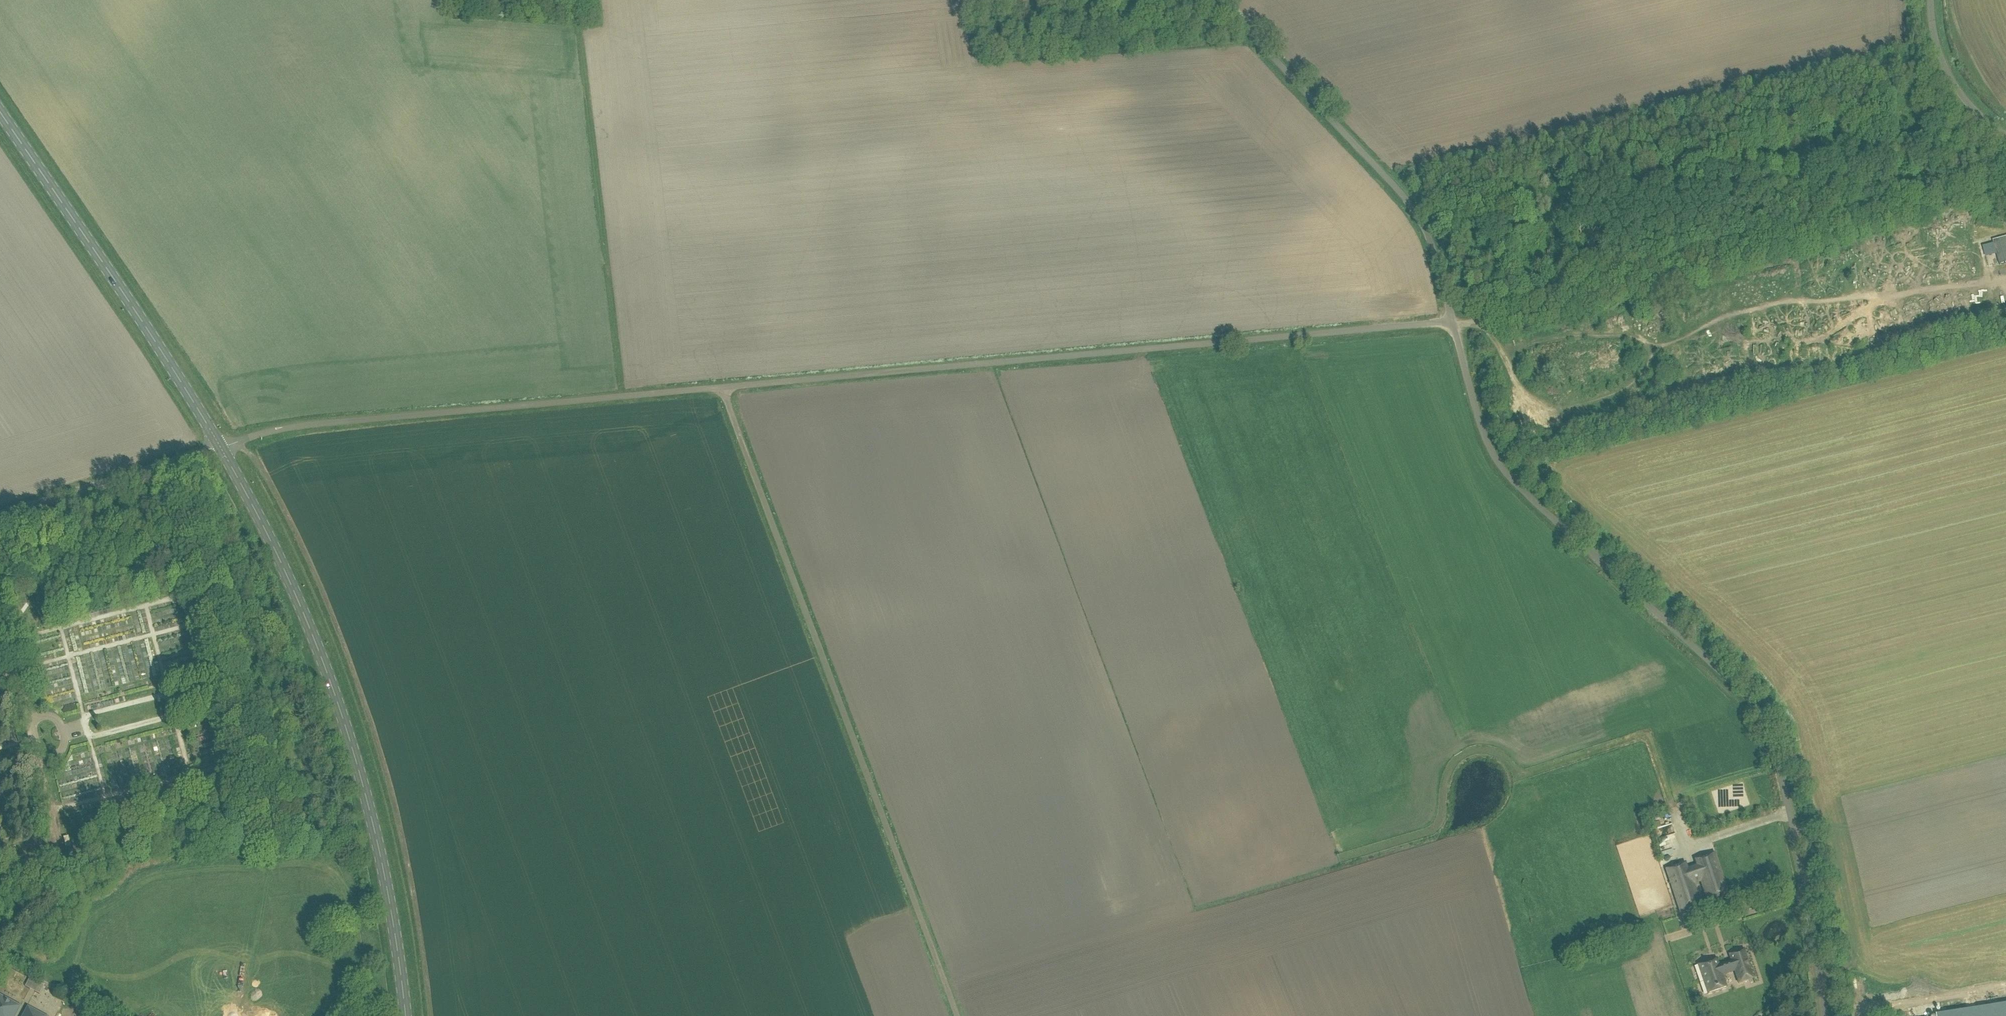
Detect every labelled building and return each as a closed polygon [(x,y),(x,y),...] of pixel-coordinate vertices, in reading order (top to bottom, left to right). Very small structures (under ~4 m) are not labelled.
[(1993,241),(1999,265),(2005,263),(2005,238),(1993,241)] [(165,666),(168,679),(186,676),(184,666),(173,669),(172,665),(165,666)] [(1666,844),(1679,842),(1678,834),(1665,837),(1666,844)] [(1695,893),(1707,889),(1711,901),(1727,895),(1717,867),(1718,866),(1714,854),(1695,860),(1697,866),(1687,870),(1685,864),(1666,870),(1670,883),(1671,882),(1681,911),(1699,905),(1695,893)] [(1734,971),(1738,984),(1755,979),(1751,966),(1749,967),(1744,950),(1729,955),(1731,962),(1725,964),(1725,963),(1718,965),(1716,959),(1701,963),(1707,980),(1703,981),(1707,994),(1725,988),(1722,976),(1728,974),(1728,973),(1734,971)] [(41,996),(47,988),(33,977),(27,985),(41,996)] [(19,1007),(0,997),(0,1015),(15,1015),(19,1007)] [(1936,1015),(2005,1015),(2005,1005),(1936,1015)] [(28,1008),(23,1015),(43,1015),(28,1008)]
